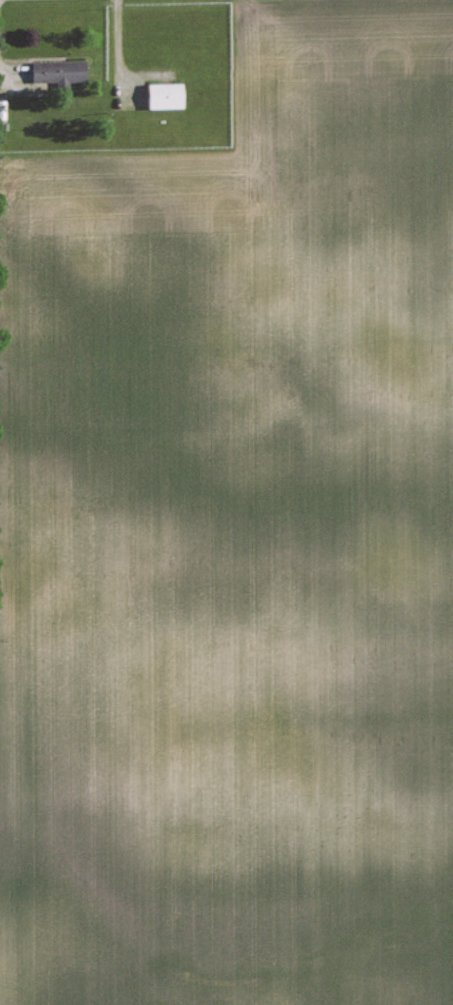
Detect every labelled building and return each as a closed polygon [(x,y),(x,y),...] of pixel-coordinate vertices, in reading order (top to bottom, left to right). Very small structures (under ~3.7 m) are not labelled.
[(31,61),(31,81),(58,80),(59,88),(68,88),(68,81),(85,80),(85,59),(31,61)] [(148,108),(183,108),(182,83),(147,83),(148,108)]
